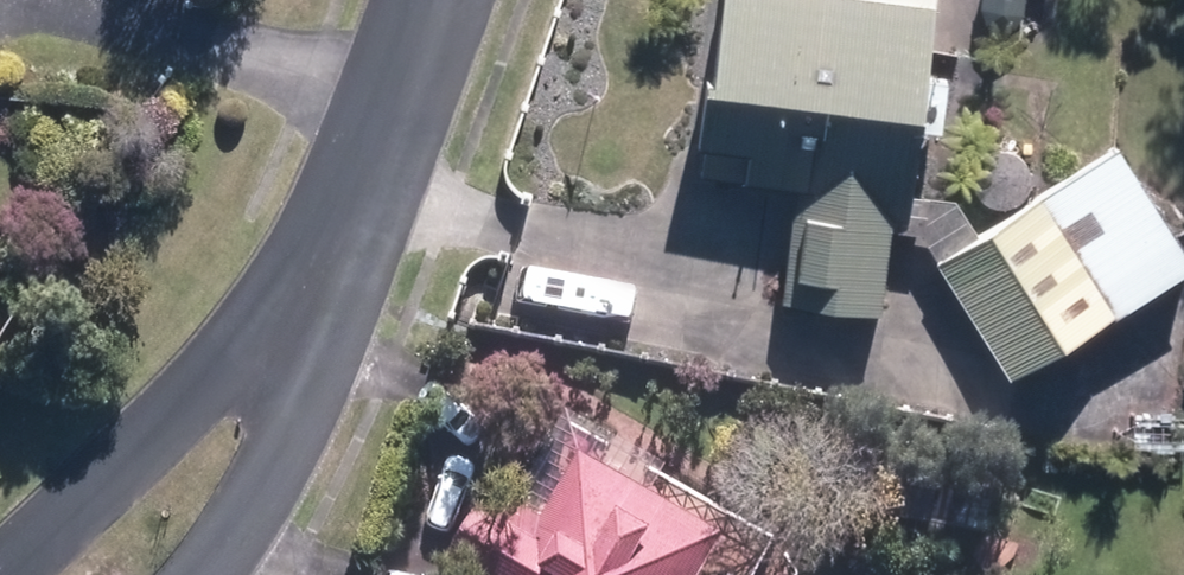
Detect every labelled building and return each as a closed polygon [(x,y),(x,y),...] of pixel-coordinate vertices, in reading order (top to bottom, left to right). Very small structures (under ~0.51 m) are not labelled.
[(830,0),(741,0),(716,186),(818,200),(803,312),(905,325),(918,230),(930,232),(959,17),(830,0)] [(1119,149),(937,263),(1012,384),(1183,276),(1183,252),(1119,149)] [(953,473),(830,448),(820,502),(942,527),(953,473)] [(734,541),(592,460),(556,526),(510,523),(485,512),(458,570),(472,574),(716,574),(734,541)] [(1005,498),(964,491),(956,531),(995,539),(1005,498)]
